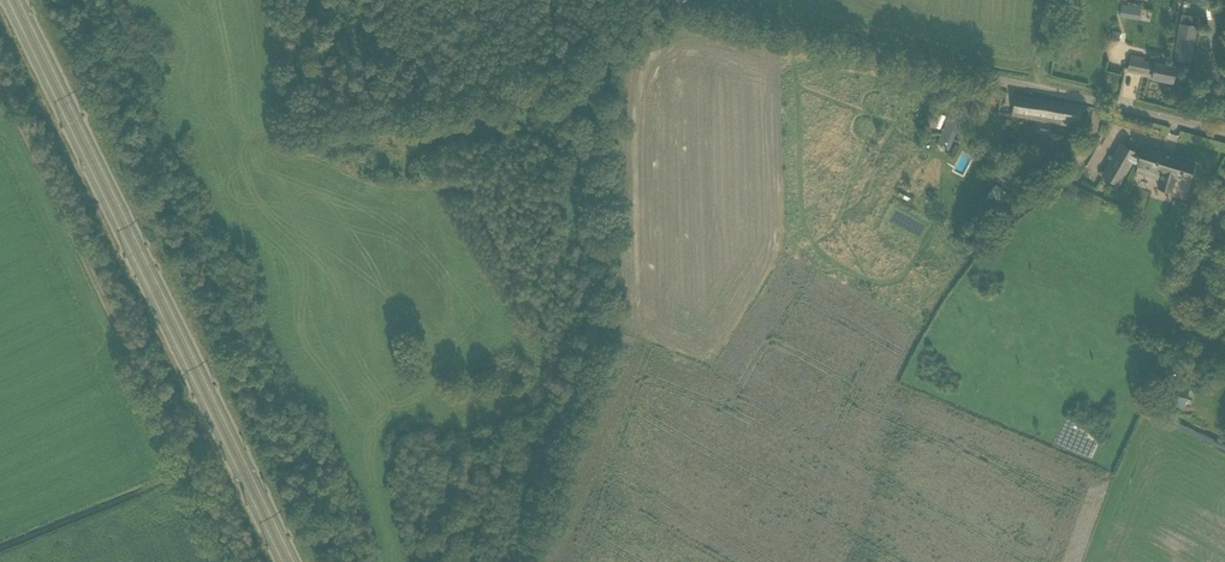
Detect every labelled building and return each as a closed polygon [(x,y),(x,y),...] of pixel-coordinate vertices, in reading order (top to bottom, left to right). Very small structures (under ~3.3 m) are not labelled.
[(1138,19),(1140,7),(1139,7),(1139,4),(1124,1),(1123,4),(1122,4),(1120,16),(1138,19)] [(1197,26),(1179,24),(1174,59),(1191,62),(1197,26)] [(1111,40),(1118,41),(1120,32),(1113,31),(1111,40)] [(1144,58),(1131,55),(1127,69),(1152,75),(1152,78),(1172,82),(1175,67),(1155,63),(1155,64),(1143,62),(1144,58)] [(1015,95),(1012,116),(1077,127),(1081,106),(1015,95)] [(948,118),(941,134),(953,139),(960,123),(964,112),(953,107),(948,118)] [(1070,166),(1071,161),(1079,130),(1076,129),(1074,136),(1068,134),(1060,164),(1070,166)] [(1103,173),(1103,175),(1104,175),(1118,183),(1119,184),(1120,183),(1119,182),(1128,168),(1129,167),(1128,167),(1131,162),(1132,162),(1138,164),(1140,157),(1136,155),(1135,155),(1131,153),(1119,146),(1113,157),(1112,159),(1103,173)] [(1138,165),(1135,172),(1159,180),(1160,181),(1159,186),(1170,189),(1172,184),(1184,188),(1185,187),(1184,187),(1186,179),(1190,181),(1191,180),(1190,180),(1194,165),(1195,165),(1195,164),(1173,157),(1172,157),(1163,154),(1162,154),(1162,153),(1163,153),(1163,152),(1143,146),(1143,147),(1140,157),(1138,164),(1138,165)] [(983,199),(998,209),(1009,194),(994,184),(983,199)] [(1184,285),(1193,289),(1197,281),(1188,276),(1184,285)] [(1177,291),(1170,298),(1177,304),(1184,297),(1177,291)] [(1169,401),(1186,405),(1190,390),(1173,385),(1169,401)]
